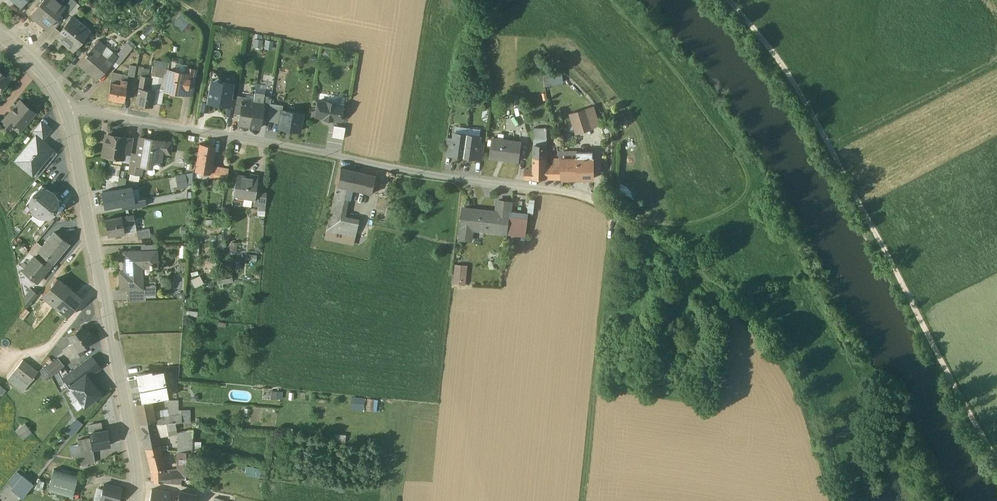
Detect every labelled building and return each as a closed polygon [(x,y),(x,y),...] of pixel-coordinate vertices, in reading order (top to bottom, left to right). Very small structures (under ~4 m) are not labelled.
[(30,14),(47,28),(61,12),(65,7),(64,6),(57,0),(42,0),(30,14)] [(64,6),(65,7),(61,12),(66,16),(77,2),(74,0),(69,0),(64,6)] [(60,32),(56,36),(57,36),(73,50),(79,43),(76,41),(85,31),(80,26),(82,24),(73,17),(60,32)] [(184,27),(189,32),(195,25),(190,21),(184,27)] [(56,28),(47,38),(52,43),(57,36),(56,36),(60,32),(56,28)] [(253,46),(261,47),(262,40),(255,38),(253,46)] [(266,40),(264,49),(272,50),(274,41),(266,40)] [(117,55),(102,43),(98,47),(103,51),(100,54),(111,63),(114,61),(113,60),(118,55),(117,54),(117,55)] [(98,47),(95,44),(87,53),(86,53),(79,62),(91,72),(90,73),(98,80),(112,64),(111,63),(100,54),(103,51),(98,47)] [(125,45),(117,54),(118,55),(113,60),(114,61),(119,65),(131,50),(125,45)] [(136,66),(130,65),(128,75),(128,76),(134,77),(136,66)] [(158,89),(165,90),(168,70),(154,68),(152,76),(160,77),(158,89)] [(196,70),(188,68),(187,73),(188,73),(184,93),(192,95),(195,77),(194,77),(196,70)] [(545,85),(564,82),(562,69),(543,72),(545,85)] [(187,73),(168,70),(165,90),(184,93),(188,73),(187,73)] [(128,75),(112,72),(110,82),(120,84),(121,80),(127,81),(128,76),(128,75)] [(148,77),(141,75),(139,87),(146,89),(148,77)] [(148,77),(146,89),(155,90),(158,91),(158,89),(160,77),(152,76),(152,77),(148,77)] [(218,76),(212,80),(211,80),(208,102),(227,106),(229,106),(231,98),(233,84),(222,82),(218,76)] [(120,84),(110,82),(108,99),(123,101),(125,94),(126,90),(127,81),(121,80),(120,84)] [(139,87),(136,104),(152,107),(155,90),(146,89),(139,87)] [(253,103),(262,105),(263,96),(264,95),(255,94),(253,103)] [(246,97),(237,96),(236,99),(237,99),(234,113),(240,114),(242,102),(245,102),(246,97)] [(271,98),(263,96),(262,105),(264,105),(262,115),(268,116),(270,104),(271,98)] [(231,98),(229,106),(227,106),(226,115),(234,117),(234,113),(237,99),(236,99),(231,98)] [(21,101),(15,108),(14,107),(12,110),(13,110),(4,121),(5,122),(5,123),(9,127),(10,126),(11,127),(12,127),(13,128),(14,126),(13,126),(13,125),(19,130),(34,112),(21,101)] [(334,102),(327,101),(326,102),(317,101),(315,115),(324,117),(324,118),(331,120),(332,118),(341,120),(343,105),(334,104),(334,102)] [(245,102),(242,102),(240,114),(238,124),(249,126),(253,103),(245,102)] [(262,105),(253,103),(249,126),(260,127),(262,115),(264,105),(262,105)] [(268,121),(280,123),(282,106),(270,104),(268,116),(268,121)] [(587,109),(572,114),(577,132),(592,127),(587,109)] [(279,128),(300,131),(302,114),(282,111),(280,123),(279,128)] [(33,130),(43,138),(51,129),(41,121),(33,130)] [(333,125),(332,136),(343,137),(345,126),(333,125)] [(546,145),(547,127),(533,127),(533,131),(534,131),(534,139),(533,139),(533,145),(546,145)] [(467,134),(455,132),(454,138),(452,153),(452,154),(464,156),(467,134)] [(126,137),(108,134),(107,143),(105,142),(103,155),(114,157),(115,153),(123,155),(123,153),(126,138),(126,137)] [(480,136),(467,134),(464,156),(477,158),(477,156),(480,141),(480,136)] [(33,175),(53,150),(36,136),(16,161),(33,175)] [(172,142),(140,137),(137,155),(135,163),(141,164),(150,166),(152,158),(161,159),(162,152),(170,153),(172,142)] [(454,138),(448,137),(446,152),(452,153),(454,138)] [(133,139),(126,138),(123,153),(131,155),(131,154),(133,139)] [(522,142),(492,138),(490,156),(504,158),(504,159),(519,161),(522,142)] [(485,142),(480,141),(477,156),(483,157),(485,142)] [(215,146),(200,143),(195,171),(210,173),(215,146)] [(546,166),(546,145),(533,145),(533,166),(533,169),(533,178),(546,178),(546,166)] [(593,151),(577,151),(577,158),(577,178),(593,178),(593,151)] [(577,158),(560,158),(560,166),(562,178),(577,178),(577,158)] [(135,163),(130,162),(128,171),(140,173),(141,164),(135,163)] [(562,178),(560,166),(553,166),(553,178),(562,178)] [(228,169),(216,167),(213,180),(226,183),(228,169)] [(362,173),(341,168),(337,185),(347,188),(358,190),(362,173)] [(377,175),(362,172),(362,173),(358,190),(364,192),(368,192),(373,193),(377,175)] [(185,174),(176,176),(179,187),(188,186),(185,174)] [(258,177),(236,174),(233,194),(254,197),(255,192),(258,177)] [(340,215),(343,206),(344,199),(347,188),(337,185),(334,197),(333,204),(325,239),(352,245),(358,219),(340,215)] [(31,197),(29,200),(26,204),(30,207),(31,209),(32,211),(33,212),(34,213),(52,192),(50,190),(47,189),(45,189),(42,186),(39,189),(35,191),(33,194),(31,197)] [(122,189),(103,192),(105,207),(123,204),(132,202),(130,190),(122,191),(122,189)] [(52,192),(34,213),(37,215),(39,216),(41,216),(45,220),(48,216),(51,214),(54,212),(56,208),(57,205),(60,201),(56,198),(55,195),(52,192)] [(266,192),(255,192),(254,197),(253,205),(258,206),(257,209),(265,210),(266,192)] [(132,202),(123,204),(124,210),(145,206),(144,200),(132,202)] [(512,202),(498,200),(496,211),(497,211),(501,212),(500,221),(509,223),(510,216),(510,215),(512,202)] [(496,211),(463,207),(459,238),(471,239),(473,229),(485,231),(486,226),(495,227),(497,211),(496,211)] [(134,214),(122,217),(123,223),(135,221),(135,219),(134,214)] [(121,216),(105,219),(108,236),(116,235),(117,238),(122,237),(121,234),(125,233),(123,223),(122,217),(121,216)] [(528,218),(510,216),(509,223),(507,233),(526,236),(528,218)] [(143,217),(135,219),(135,221),(137,231),(146,229),(143,217)] [(135,221),(123,223),(125,233),(137,231),(135,221)] [(509,223),(500,221),(498,232),(507,233),(509,223)] [(137,231),(138,239),(151,236),(149,229),(137,231)] [(69,243),(54,232),(42,246),(38,251),(39,252),(48,259),(53,263),(69,243)] [(42,246),(37,242),(29,252),(34,256),(35,257),(39,252),(38,251),(42,246)] [(157,250),(123,251),(124,271),(120,271),(120,289),(127,289),(143,288),(143,286),(142,267),(158,267),(157,250)] [(35,257),(34,256),(24,268),(30,273),(29,275),(37,282),(53,263),(48,259),(44,264),(35,257)] [(466,284),(468,264),(455,263),(454,283),(466,284)] [(196,286),(204,282),(201,274),(192,279),(196,286)] [(217,284),(231,282),(230,275),(216,277),(217,284)] [(69,289),(56,279),(42,295),(49,301),(50,300),(56,304),(69,289)] [(143,288),(127,289),(128,301),(146,300),(145,294),(156,294),(156,285),(143,286),(143,288)] [(37,294),(31,289),(24,298),(26,308),(37,294)] [(69,289),(56,304),(61,308),(61,309),(69,315),(81,300),(69,289)] [(26,308),(19,316),(23,320),(30,312),(26,308)] [(91,342),(80,327),(68,337),(73,343),(78,351),(81,349),(91,342)] [(78,358),(84,353),(81,349),(78,351),(73,343),(68,347),(78,358)] [(92,356),(63,378),(70,386),(86,374),(88,377),(100,368),(92,356)] [(64,367),(58,358),(47,367),(53,375),(64,367)] [(29,366),(27,368),(20,363),(11,375),(18,380),(19,378),(27,385),(37,372),(29,366)] [(43,373),(40,375),(44,380),(50,376),(46,371),(43,373)] [(162,372),(151,374),(151,372),(137,375),(142,402),(150,400),(167,397),(162,372)] [(70,386),(84,405),(101,393),(88,377),(86,374),(70,386)] [(27,385),(19,378),(18,380),(11,375),(7,380),(22,392),(27,385)] [(352,395),(351,408),(363,410),(365,397),(352,395)] [(48,400),(40,404),(44,411),(51,407),(48,400)] [(142,402),(136,403),(140,423),(154,420),(154,417),(150,400),(142,402)] [(168,423),(178,422),(178,400),(150,400),(154,417),(166,416),(168,423)] [(178,409),(178,422),(190,422),(189,409),(178,409)] [(75,417),(66,429),(73,435),(83,423),(75,417)] [(154,420),(140,423),(143,441),(157,439),(157,437),(155,424),(154,420)] [(168,423),(166,423),(166,435),(176,432),(176,422),(168,423)] [(166,423),(155,424),(157,437),(166,435),(166,423)] [(99,424),(88,426),(89,433),(100,431),(99,424)] [(25,425),(16,432),(22,439),(31,433),(25,425)] [(194,428),(179,431),(177,451),(179,451),(191,451),(192,451),(194,428)] [(100,431),(89,433),(90,438),(92,448),(93,448),(109,445),(106,430),(100,431)] [(90,438),(78,440),(78,445),(80,453),(81,457),(93,454),(93,448),(92,448),(90,438)] [(157,439),(143,441),(144,448),(145,448),(159,445),(157,439)] [(78,445),(65,447),(66,456),(80,453),(78,445)] [(159,445),(145,448),(151,471),(164,468),(159,445)] [(191,451),(179,451),(180,470),(180,478),(181,478),(192,478),(190,455),(191,451)] [(93,454),(81,457),(82,465),(95,463),(93,454)] [(245,475),(260,478),(262,469),(247,466),(245,475)] [(164,468),(151,471),(152,478),(159,476),(165,475),(164,468)] [(48,490),(71,496),(77,475),(53,469),(48,490)] [(180,470),(170,472),(170,473),(170,475),(171,482),(181,483),(181,478),(180,478),(180,470)] [(8,483),(12,486),(21,474),(17,471),(8,483)] [(193,482),(202,484),(204,473),(195,472),(193,482)] [(33,484),(21,474),(12,486),(10,489),(22,498),(33,484)] [(165,475),(159,476),(159,481),(171,482),(170,475),(168,475),(168,474),(165,475)] [(121,488),(105,484),(100,500),(103,500),(118,500),(121,488)] [(152,489),(150,500),(167,500),(169,493),(152,489)] [(180,491),(177,500),(196,500),(197,495),(180,491)]
